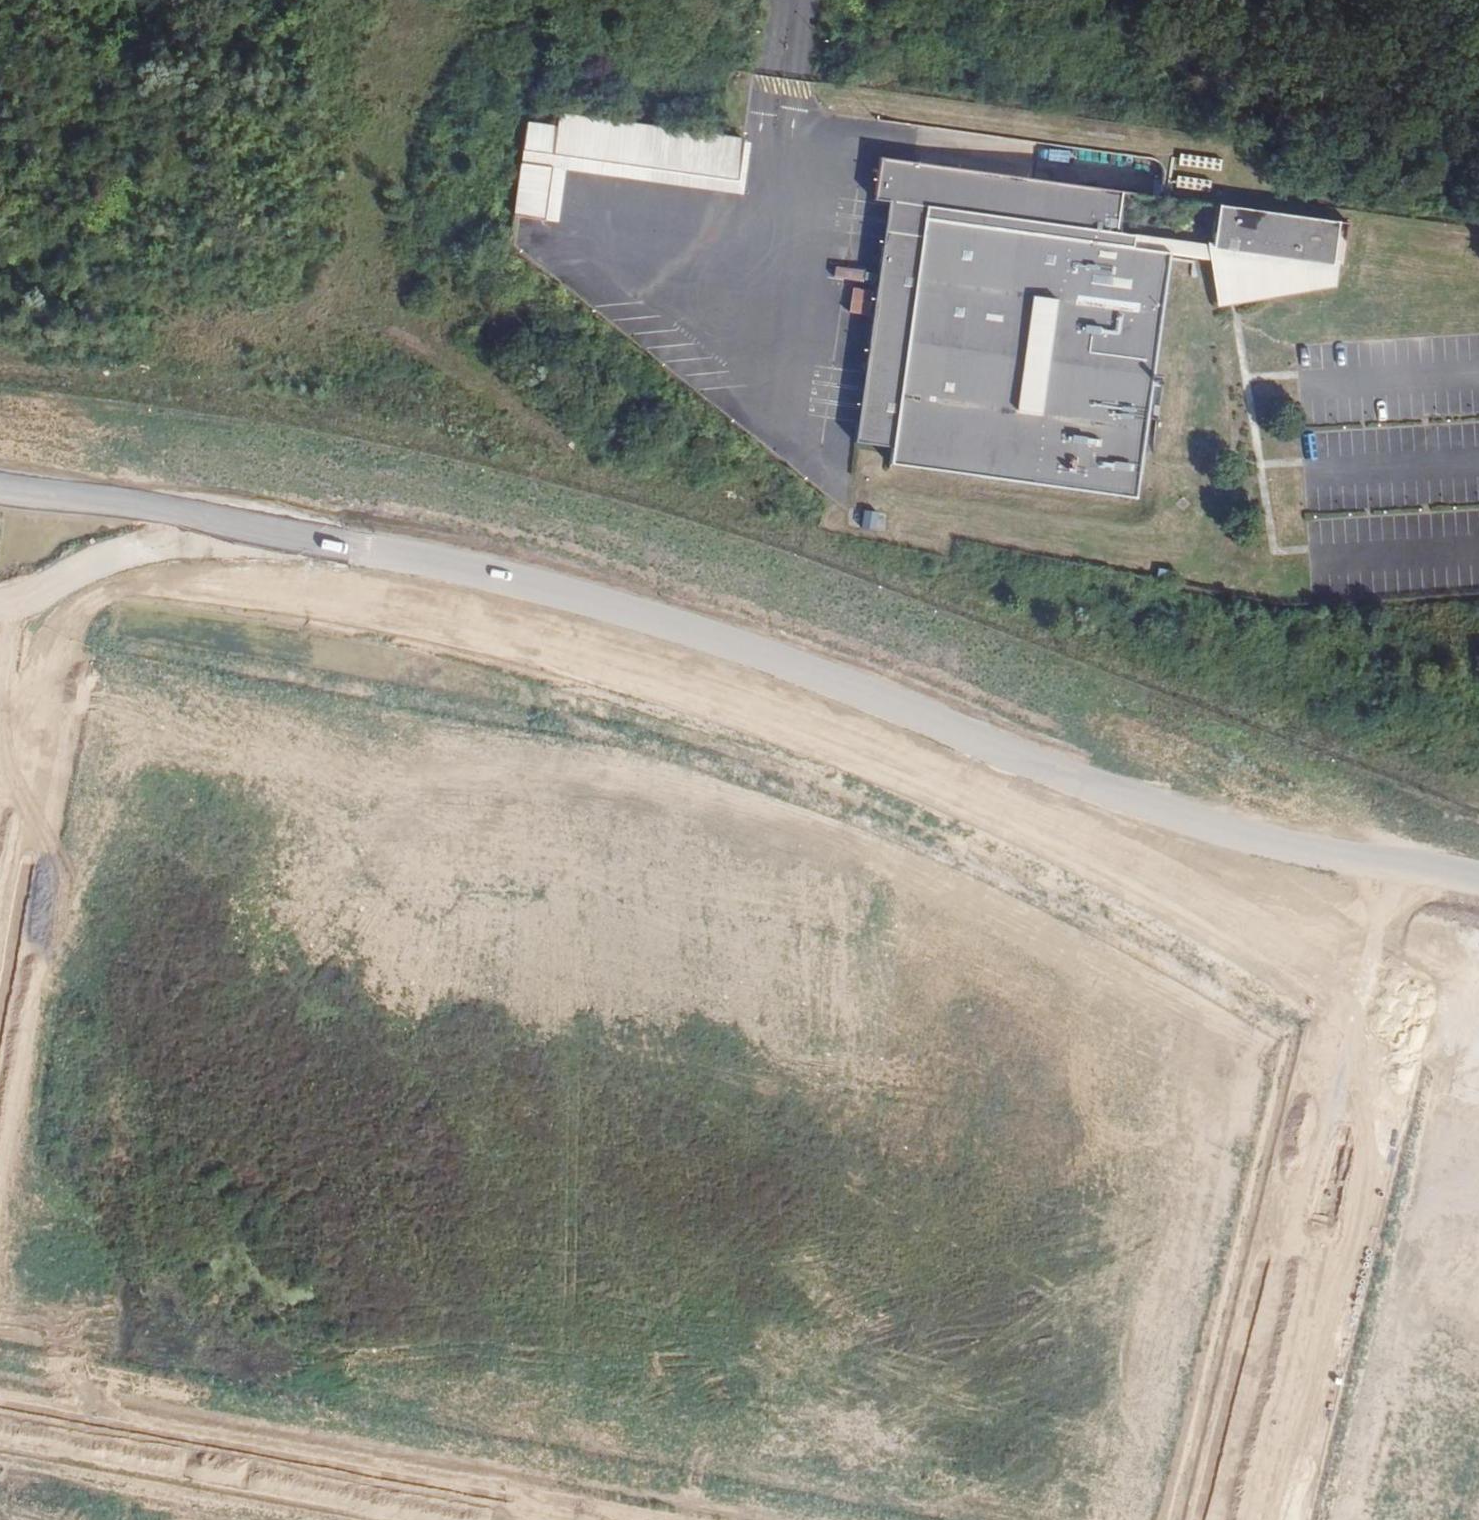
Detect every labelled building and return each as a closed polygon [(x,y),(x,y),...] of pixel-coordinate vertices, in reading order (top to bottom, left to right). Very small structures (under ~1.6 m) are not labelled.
[(547,111),(545,125),(541,154),(510,150),(508,162),(501,217),(544,223),(552,167),(736,194),(743,139),(713,135),(547,111)] [(545,125),(514,120),(510,150),(541,154),(545,125)] [(1346,281),(1355,226),(880,158),(873,202),(898,206),(893,247),(882,246),(864,377),(876,378),(869,431),(856,429),(855,443),(892,448),(890,466),(1145,502),(1180,260),(1221,266),(1255,270),(1259,298),(1275,295),(1277,302),(1309,297),(1310,287),(1346,281)] [(1366,227),(1355,226),(1346,281),(1310,287),(1309,297),(1277,302),(1275,295),(1259,298),(1255,270),(1221,266),(1229,315),(1239,313),(1350,294),(1354,269),(1360,270),(1366,227)] [(858,529),(883,531),(884,513),(860,511),(858,529)]
